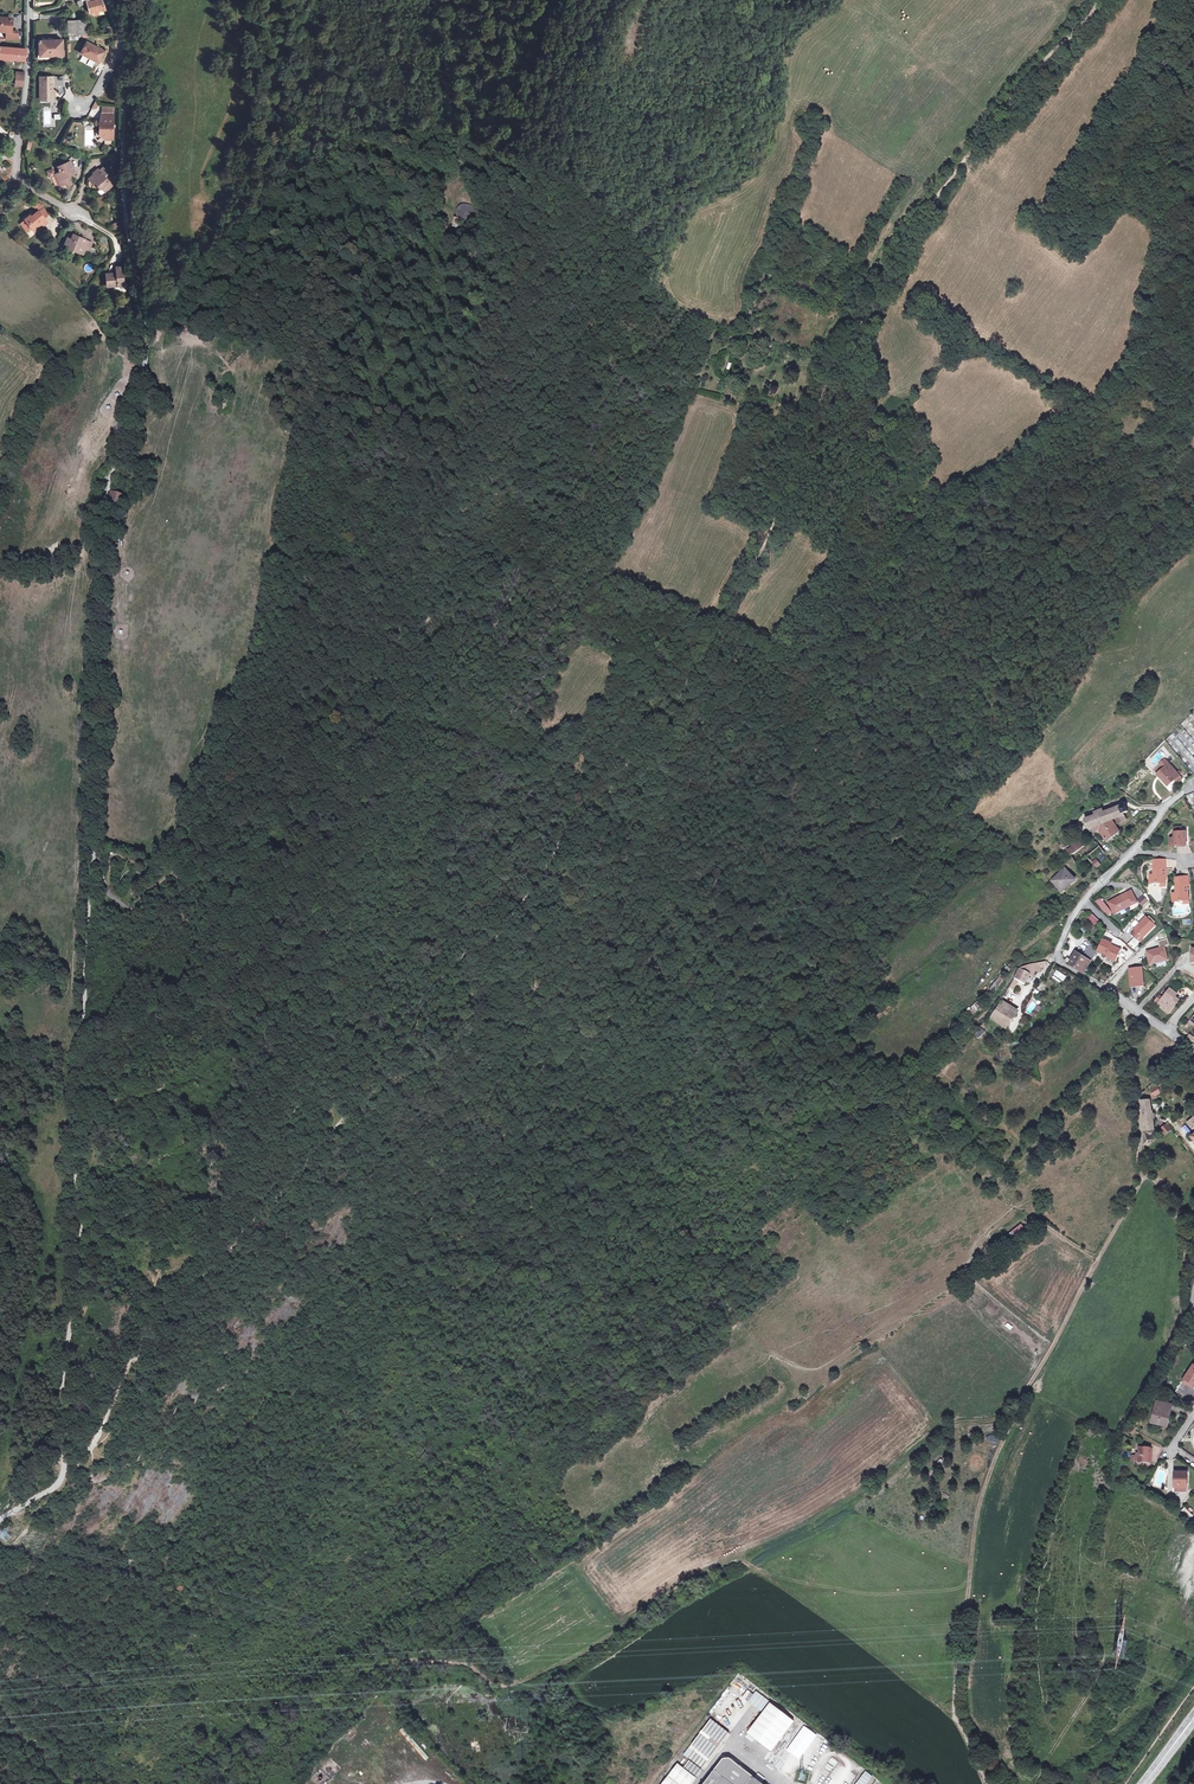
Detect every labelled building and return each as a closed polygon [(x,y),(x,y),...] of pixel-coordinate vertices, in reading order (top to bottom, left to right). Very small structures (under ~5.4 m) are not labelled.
[(89,13),(106,11),(103,1),(102,0),(101,0),(94,1),(93,0),(88,0),(89,13)] [(2,27),(1,36),(12,36),(13,28),(6,27),(7,15),(0,15),(0,27),(2,27)] [(77,20),(79,35),(91,34),(88,19),(77,20)] [(69,35),(79,35),(77,20),(67,21),(69,35)] [(62,41),(39,40),(38,57),(62,58),(62,41)] [(88,43),(82,53),(100,63),(105,52),(88,43)] [(2,60),(3,57),(18,59),(19,48),(0,46),(0,60),(2,60)] [(41,79),(41,100),(54,100),(54,88),(64,88),(64,78),(41,79)] [(112,112),(101,112),(101,118),(99,118),(98,123),(100,125),(100,130),(103,133),(111,134),(112,112)] [(59,174),(55,176),(60,187),(66,184),(67,187),(72,184),(70,178),(77,176),(72,163),(59,168),(61,173),(59,174)] [(104,175),(110,182),(114,179),(108,173),(110,172),(107,163),(99,168),(104,175)] [(104,175),(99,168),(98,167),(93,171),(94,172),(88,177),(92,182),(94,180),(100,188),(101,187),(104,185),(107,189),(112,185),(110,182),(104,175)] [(457,219),(455,219),(455,227),(472,227),(472,205),(457,205),(457,219)] [(43,223),(44,225),(48,222),(45,218),(48,216),(41,206),(38,209),(39,211),(32,216),(31,215),(25,219),(31,226),(35,232),(41,228),(39,225),(43,223)] [(25,219),(22,222),(27,229),(31,226),(25,219)] [(115,230),(120,227),(118,221),(112,224),(115,230)] [(83,248),(86,249),(89,251),(92,242),(84,239),(85,238),(73,233),(71,238),(67,237),(65,244),(75,248),(74,250),(81,253),(83,248)] [(118,283),(124,282),(122,272),(124,271),(123,265),(114,267),(115,273),(105,275),(107,287),(118,285),(118,283)] [(123,457),(121,464),(119,463),(117,474),(130,477),(135,460),(123,457)] [(113,492),(109,505),(123,508),(126,495),(113,492)] [(1182,779),(1179,776),(1180,775),(1179,775),(1175,770),(1165,759),(1159,764),(1153,769),(1157,774),(1168,786),(1175,780),(1177,783),(1182,779)] [(1161,789),(1157,793),(1163,799),(1167,796),(1161,789)] [(1096,815),(1084,819),(1089,829),(1093,828),(1112,820),(1115,819),(1118,824),(1126,821),(1123,813),(1128,812),(1125,806),(1121,808),(1120,806),(1103,812),(1102,809),(1095,812),(1096,815)] [(1107,842),(1120,832),(1113,822),(1112,820),(1093,828),(1093,829),(1094,830),(1094,831),(1095,831),(1096,831),(1097,831),(1098,831),(1099,829),(1107,842)] [(1186,845),(1186,832),(1181,832),(1181,827),(1174,827),(1175,838),(1170,838),(1171,846),(1186,845)] [(1071,855),(1086,845),(1081,837),(1070,845),(1073,848),(1070,850),(1069,852),(1071,855)] [(1091,861),(1095,868),(1100,865),(1097,858),(1091,861)] [(1165,886),(1165,860),(1154,860),(1154,875),(1150,875),(1150,883),(1159,882),(1159,886),(1165,886)] [(1061,890),(1070,883),(1071,883),(1075,880),(1065,869),(1052,881),(1061,890)] [(1189,903),(1187,886),(1189,886),(1188,876),(1177,878),(1178,887),(1176,887),(1176,893),(1172,894),(1173,901),(1183,900),(1183,904),(1189,903)] [(1115,913),(1137,902),(1131,891),(1109,902),(1115,913)] [(1148,900),(1144,896),(1139,901),(1143,905),(1148,900)] [(1113,914),(1105,906),(1102,909),(1110,917),(1113,914)] [(1099,921),(1090,913),(1082,922),(1085,925),(1090,920),(1095,925),(1099,921)] [(1143,938),(1155,925),(1153,924),(1147,918),(1146,917),(1133,929),(1135,931),(1132,934),(1138,940),(1141,936),(1143,938)] [(1077,937),(1070,931),(1068,936),(1074,941),(1077,937)] [(1167,941),(1163,933),(1158,937),(1164,944),(1167,941)] [(1115,961),(1120,949),(1111,945),(1112,943),(1102,939),(1097,951),(1107,955),(1106,957),(1115,961)] [(1087,969),(1091,961),(1094,956),(1097,951),(1091,945),(1084,957),(1077,952),(1072,961),(1070,965),(1085,974),(1087,969)] [(1024,985),(1029,974),(1032,976),(1035,971),(1038,973),(1040,968),(1043,969),(1046,962),(1032,964),(1025,966),(1020,969),(1014,979),(1018,981),(1019,982),(1024,985)] [(1144,985),(1142,968),(1129,969),(1131,986),(1144,985)] [(1062,983),(1066,975),(1055,970),(1052,979),(1062,983)] [(1020,990),(1024,985),(1019,982),(1016,987),(1020,990)] [(1168,1013),(1179,1000),(1175,997),(1177,994),(1170,989),(1163,997),(1159,995),(1155,1000),(1166,1009),(1164,1010),(1168,1013)] [(1025,1011),(1030,1015),(1037,1005),(1032,1001),(1025,1011)] [(1006,1030),(1017,1014),(1000,1003),(990,1018),(1006,1030)] [(841,1032),(846,1023),(839,1020),(835,1029),(841,1032)] [(1154,1097),(1161,1093),(1156,1085),(1149,1089),(1154,1097)] [(1153,1130),(1151,1110),(1149,1099),(1141,1100),(1142,1111),(1144,1130),(1153,1130)] [(1166,1125),(1161,1130),(1165,1134),(1170,1128),(1166,1125)] [(1181,1130),(1178,1133),(1184,1139),(1187,1136),(1181,1130)] [(1149,1146),(1156,1139),(1145,1133),(1144,1133),(1145,1139),(1144,1144),(1149,1146)] [(1005,1234),(1008,1241),(1025,1232),(1021,1225),(1005,1234)] [(998,1252),(1008,1245),(1004,1240),(995,1246),(998,1252)] [(1193,1388),(1193,1364),(1182,1381),(1193,1389),(1193,1388)] [(1169,1418),(1172,1405),(1157,1401),(1156,1406),(1159,1407),(1157,1412),(1155,1411),(1152,1423),(1165,1426),(1167,1417),(1169,1418)] [(1150,1463),(1151,1449),(1139,1448),(1138,1453),(1138,1462),(1150,1463)] [(1187,1487),(1187,1472),(1174,1472),(1174,1487),(1187,1487)] [(739,1695),(734,1704),(741,1708),(746,1699),(739,1695)] [(771,1751),(794,1720),(769,1702),(746,1733),(771,1751)] [(729,1733),(711,1719),(700,1734),(718,1748),(729,1733)] [(403,1728),(399,1731),(425,1761),(429,1758),(403,1728)] [(703,1768),(718,1748),(700,1734),(689,1748),(692,1750),(687,1757),(703,1768)] [(703,1783),(762,1783),(729,1758),(722,1759),(703,1783)] [(661,1783),(691,1783),(696,1777),(676,1763),(661,1783)] [(872,1776),(864,1770),(854,1783),(866,1783),(872,1776)]
